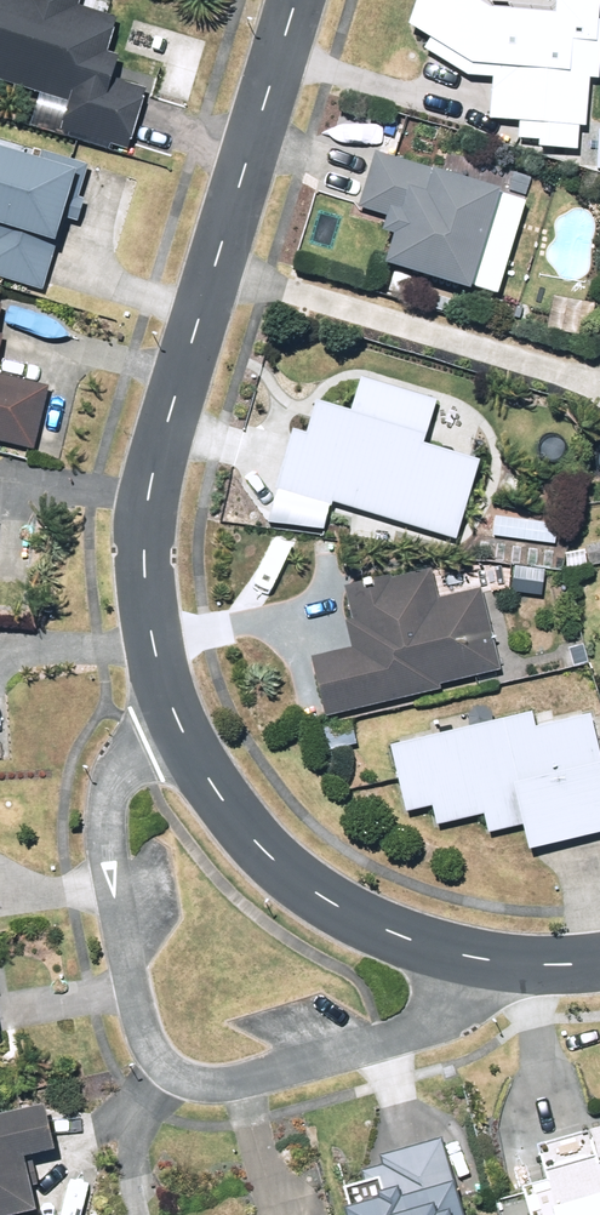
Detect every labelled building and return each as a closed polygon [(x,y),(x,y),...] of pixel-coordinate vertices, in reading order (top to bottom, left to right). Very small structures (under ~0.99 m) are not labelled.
[(67,110),(60,136),(128,154),(145,95),(111,86),(116,67),(104,63),(114,28),(75,18),(80,0),(27,0),(26,4),(11,0),(0,0),(0,92),(67,110)] [(493,124),(588,133),(592,85),(599,86),(599,0),(559,0),(558,19),(492,13),(475,3),(476,0),(422,0),(412,33),(431,45),(495,83),(493,124)] [(471,82),(495,83),(431,45),(425,55),(430,57),(471,82)] [(37,160),(0,150),(0,278),(42,291),(63,219),(70,221),(86,166),(39,152),(37,160)] [(384,277),(468,303),(498,205),(434,186),(436,179),(374,159),(357,214),(388,223),(381,245),(392,249),(384,277)] [(32,456),(47,393),(0,382),(0,448),(32,456)] [(330,507),(331,503),(453,539),(476,463),(420,447),(423,436),(314,404),(305,434),(292,431),(274,490),(330,507)] [(506,476),(501,493),(519,499),(524,482),(506,476)] [(494,516),(492,536),(554,546),(556,526),(494,516)] [(589,563),(599,561),(599,547),(586,550),(589,563)] [(476,574),(489,576),(490,567),(478,565),(476,574)] [(325,723),(440,695),(438,691),(499,676),(497,668),(502,666),(499,657),(494,658),(479,595),(436,606),(430,577),(390,586),(389,583),(344,594),(352,626),(344,627),(351,654),(311,664),(325,723)] [(585,649),(564,653),(568,671),(589,666),(585,649)] [(599,843),(599,769),(588,722),(557,730),(552,713),(536,717),(540,735),(533,736),(529,722),(389,757),(405,820),(431,813),(437,834),(483,821),(488,840),(520,833),(528,861),(599,843)] [(0,1131),(0,1214),(34,1214),(29,1193),(36,1191),(30,1169),(49,1165),(39,1122),(0,1131)] [(347,1212),(348,1214),(466,1214),(444,1142),(370,1164),(382,1201),(347,1212)] [(597,1178),(588,1142),(537,1156),(549,1196),(520,1203),(523,1214),(599,1214),(599,1177),(597,1178)]
